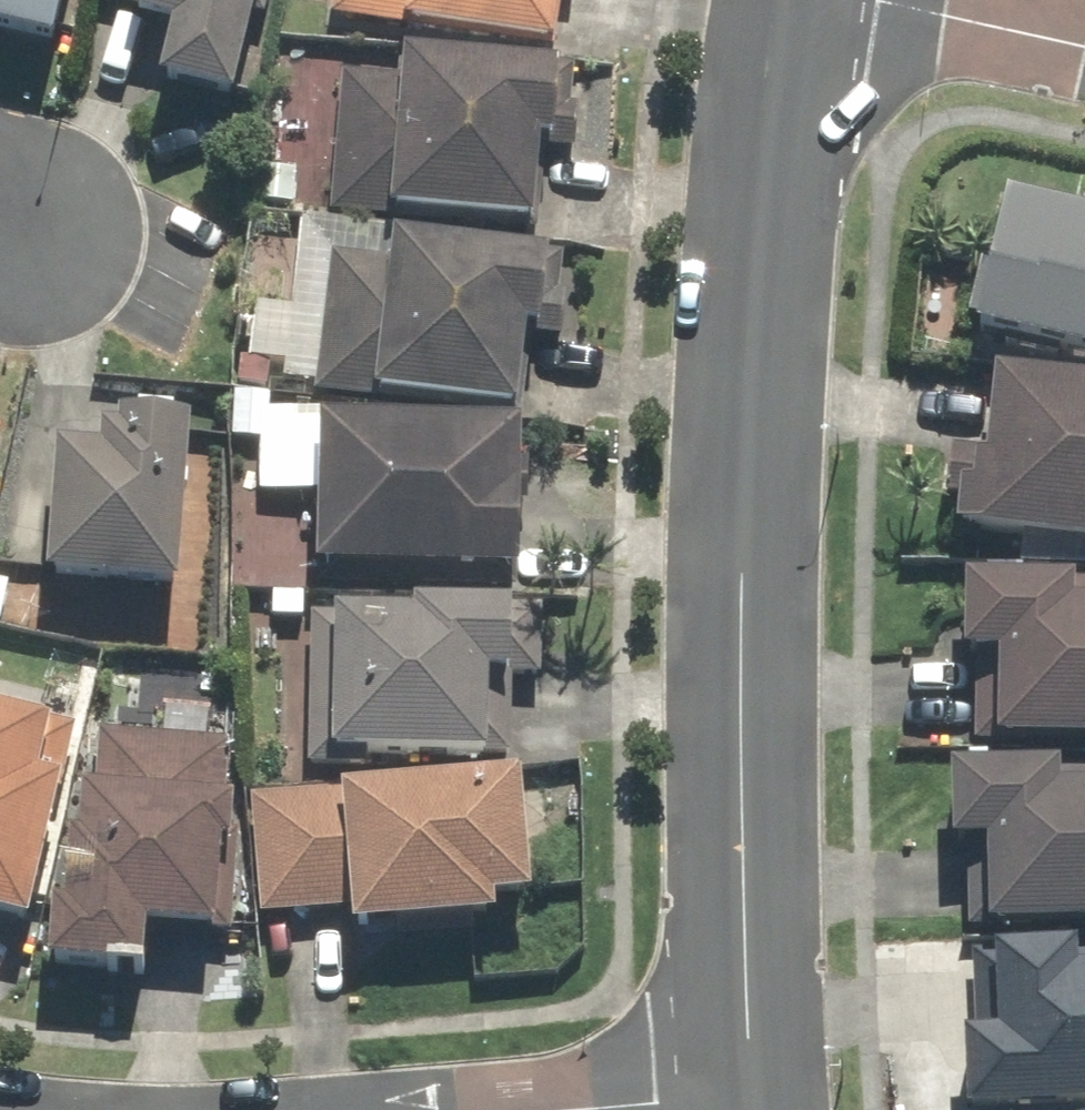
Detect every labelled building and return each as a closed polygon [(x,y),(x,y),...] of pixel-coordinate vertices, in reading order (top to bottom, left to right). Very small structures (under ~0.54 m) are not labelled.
[(39,58),(54,0),(0,0),(0,49),(39,58)] [(256,0),(100,0),(120,5),(114,28),(157,39),(143,96),(227,116),(256,0)] [(321,32),(540,64),(550,0),(326,0),(321,32)] [(334,77),(320,220),(520,240),(529,153),(539,154),(546,77),(388,62),(386,82),(334,77)] [(952,346),(1084,376),(1084,213),(1072,210),(1068,229),(984,209),(952,346)] [(251,309),(240,394),(504,425),(514,344),(548,348),(559,259),(295,227),(285,313),(251,309)] [(932,542),(1084,557),(1084,394),(978,383),(970,461),(941,458),(932,542)] [(326,417),(256,415),(255,500),(303,501),(301,582),(504,587),(507,434),(326,430),(326,417)] [(166,599),(178,429),(102,424),(101,438),(85,437),(83,461),(41,458),(32,590),(166,599)] [(950,588),(949,668),(970,668),(968,753),(1084,755),(1084,590),(950,588)] [(395,625),(304,624),(302,773),(511,775),(512,685),(536,685),(537,612),(396,610),(395,625)] [(20,940),(68,733),(0,717),(0,935),(20,940)] [(35,912),(31,977),(127,984),(130,938),(202,943),(208,856),(216,857),(224,746),(92,737),(88,803),(65,801),(61,849),(53,848),(49,912),(35,912)] [(932,778),(933,857),(958,856),(959,941),(1084,940),(1084,776),(932,778)] [(505,781),(239,804),(250,925),(333,917),(335,945),(481,932),(479,912),(516,909),(505,781)] [(946,1109),(1084,1109),(1084,954),(963,959),(967,1045),(943,1046),(946,1109)]
